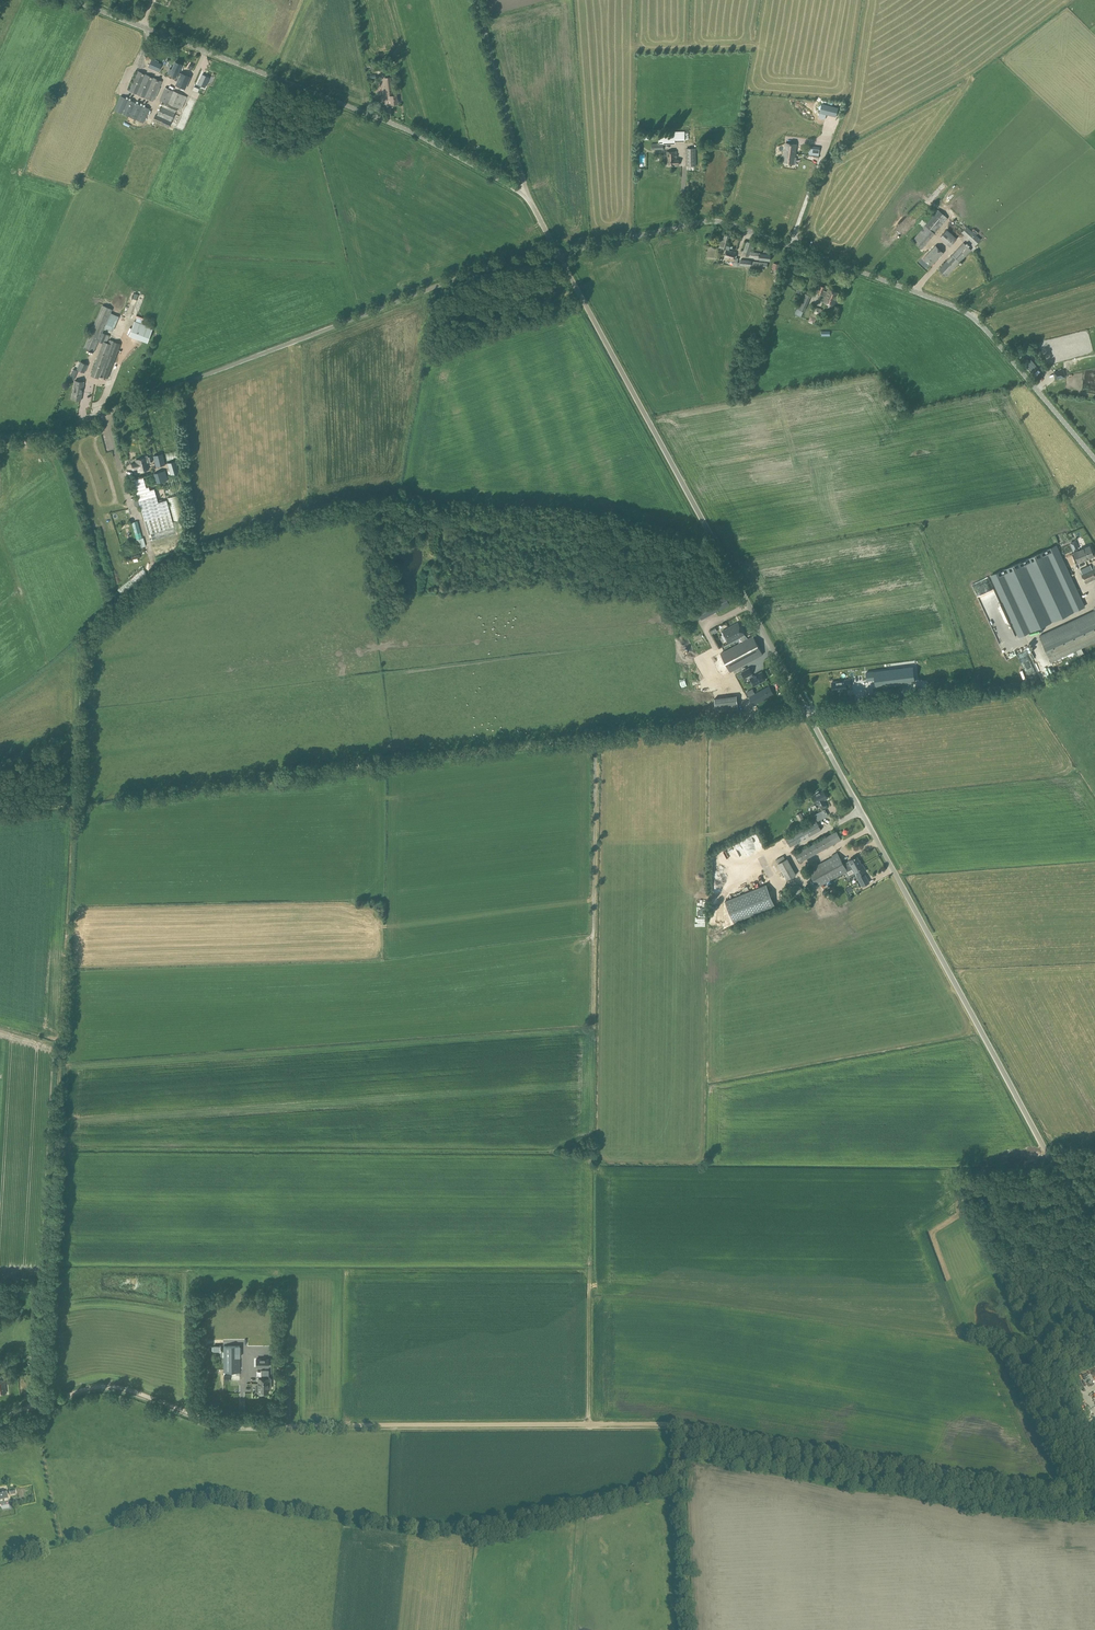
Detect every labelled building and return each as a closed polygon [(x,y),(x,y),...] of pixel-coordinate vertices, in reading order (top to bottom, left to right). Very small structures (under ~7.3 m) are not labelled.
[(152,59),(148,67),(159,72),(162,64),(152,59)] [(170,68),(168,73),(176,77),(179,78),(181,73),(184,65),(175,62),(172,69),(170,68)] [(384,62),(367,64),(367,68),(371,67),(371,71),(385,69),(384,62)] [(138,71),(129,91),(153,102),(162,81),(138,71)] [(181,73),(179,78),(175,85),(185,90),(191,77),(181,73)] [(831,73),(830,80),(840,82),(841,75),(831,73)] [(205,87),(209,77),(202,74),(198,84),(205,87)] [(397,96),(393,96),(391,77),(385,78),(387,97),(390,97),(391,105),(398,105),(397,96)] [(829,81),(827,87),(839,91),(841,84),(829,81)] [(165,87),(159,100),(168,104),(173,91),(165,87)] [(173,91),(168,104),(182,110),(187,97),(173,91)] [(119,99),(114,110),(144,123),(150,109),(118,94),(116,98),(119,99)] [(155,115),(152,121),(168,128),(177,108),(163,102),(157,116),(155,115)] [(822,107),(821,113),(825,114),(837,118),(839,108),(827,105),(823,104),(822,107)] [(175,122),(181,124),(185,117),(178,114),(175,122)] [(652,144),(652,150),(664,150),(664,144),(676,144),(675,141),(682,141),(681,132),(671,132),(671,136),(659,137),(659,144),(652,144)] [(784,156),(784,163),(796,164),(796,158),(797,145),(786,143),(784,156)] [(810,146),(809,155),(819,156),(820,147),(810,146)] [(696,148),(686,149),(686,166),(697,166),(696,148)] [(677,152),(667,152),(667,165),(678,165),(678,160),(677,160),(677,152)] [(950,195),(960,184),(954,178),(946,187),(947,188),(945,191),(950,195)] [(938,210),(925,226),(935,234),(948,218),(938,210)] [(953,220),(960,224),(963,219),(957,215),(953,220)] [(925,226),(912,240),(922,249),(935,234),(925,226)] [(967,227),(962,233),(976,245),(981,239),(967,227)] [(947,230),(940,238),(950,246),(957,239),(947,230)] [(719,248),(726,249),(729,250),(730,247),(727,246),(729,235),(723,234),(719,248)] [(747,241),(743,255),(749,257),(750,253),(752,247),(753,243),(747,241)] [(761,242),(759,249),(764,250),(763,253),(768,254),(770,251),(776,254),(777,251),(778,252),(779,249),(761,242)] [(964,243),(939,270),(946,277),(971,250),(964,243)] [(936,246),(924,258),(932,266),(944,253),(936,246)] [(726,249),(724,259),(734,262),(735,258),(736,252),(729,250),(726,249)] [(760,253),(759,260),(770,261),(771,254),(768,254),(763,253),(760,253)] [(828,289),(827,292),(825,291),(826,287),(820,285),(817,293),(822,294),(822,295),(825,297),(824,302),(834,306),(836,300),(837,301),(840,293),(828,289)] [(125,309),(129,310),(137,290),(130,287),(124,303),(127,304),(125,309)] [(136,292),(131,308),(136,310),(141,293),(136,292)] [(798,308),(804,311),(804,312),(811,296),(804,293),(798,308)] [(103,305),(84,348),(94,352),(99,341),(102,332),(103,331),(109,318),(113,309),(103,305)] [(814,307),(812,313),(820,315),(822,309),(814,307)] [(810,316),(808,322),(814,324),(817,318),(810,316)] [(135,321),(129,337),(148,344),(153,328),(135,321)] [(102,332),(99,341),(103,343),(103,341),(107,343),(110,335),(102,332)] [(103,341),(103,343),(91,375),(99,378),(100,375),(108,378),(121,344),(113,341),(110,339),(108,343),(107,343),(103,341)] [(1039,369),(1031,359),(1026,364),(1033,373),(1039,369)] [(80,361),(77,369),(85,373),(88,365),(80,361)] [(1064,371),(1054,373),(1055,380),(1065,378),(1064,371)] [(75,380),(72,398),(81,400),(84,382),(75,380)] [(165,465),(163,453),(154,455),(157,467),(165,465)] [(137,463),(133,464),(134,469),(138,468),(139,472),(148,469),(147,463),(146,458),(136,460),(137,463)] [(176,460),(167,463),(171,475),(180,472),(176,460)] [(162,472),(154,474),(156,484),(165,481),(162,472)] [(150,542),(176,535),(176,534),(173,523),(167,501),(158,503),(154,490),(150,491),(149,487),(146,488),(143,478),(133,481),(150,542)] [(130,519),(134,535),(140,534),(136,518),(130,519)] [(135,536),(137,544),(143,542),(141,534),(135,536)] [(1044,551),(991,576),(999,593),(1017,632),(1019,637),(1085,606),(1057,545),(1044,551)] [(1090,546),(1073,553),(1077,563),(1094,556),(1090,546)] [(1090,565),(1080,570),(1082,574),(1092,570),(1090,565)] [(1082,575),(1086,583),(1094,579),(1094,569),(1092,570),(1082,574),(1082,575)] [(716,612),(730,605),(725,596),(711,603),(716,612)] [(1039,636),(1051,664),(1094,643),(1094,610),(1039,636)] [(737,623),(722,632),(723,634),(724,634),(730,643),(741,636),(743,641),(747,639),(744,634),(737,623)] [(743,641),(721,654),(730,672),(763,654),(753,636),(747,639),(743,641)] [(749,668),(742,672),(745,678),(749,675),(750,678),(754,686),(766,679),(762,672),(753,676),(751,674),(752,674),(749,668)] [(873,680),(874,688),(913,682),(911,668),(887,671),(887,670),(864,673),(866,681),(873,680)] [(850,679),(832,682),(833,692),(847,690),(846,686),(851,686),(850,679)] [(770,686),(755,693),(749,697),(754,706),(775,695),(770,686)] [(737,696),(714,698),(716,711),(738,709),(737,696)] [(816,793),(813,795),(817,804),(818,803),(821,808),(827,805),(824,800),(828,798),(823,790),(819,792),(819,791),(816,792),(816,793)] [(823,818),(820,812),(815,814),(818,821),(823,818)] [(816,819),(785,836),(790,846),(821,829),(816,819)] [(836,831),(795,854),(799,863),(841,840),(836,831)] [(838,854),(818,865),(811,870),(808,871),(818,888),(852,868),(853,868),(849,861),(844,864),(838,854)] [(849,860),(849,861),(853,868),(852,868),(854,873),(855,872),(857,876),(862,886),(869,883),(865,875),(863,876),(861,874),(866,871),(864,866),(863,867),(857,856),(849,860)] [(787,879),(796,874),(793,868),(783,873),(787,879)] [(852,879),(856,875),(853,872),(847,877),(853,883),(855,882),(852,879)] [(767,884),(725,901),(734,923),(775,906),(767,884)] [(834,885),(829,888),(833,894),(837,892),(834,885)] [(240,1307),(223,1307),(223,1372),(240,1372),(240,1307)] [(266,1368),(266,1320),(246,1320),(246,1368),(266,1368)] [(269,1378),(258,1378),(258,1394),(269,1394),(269,1378)]
